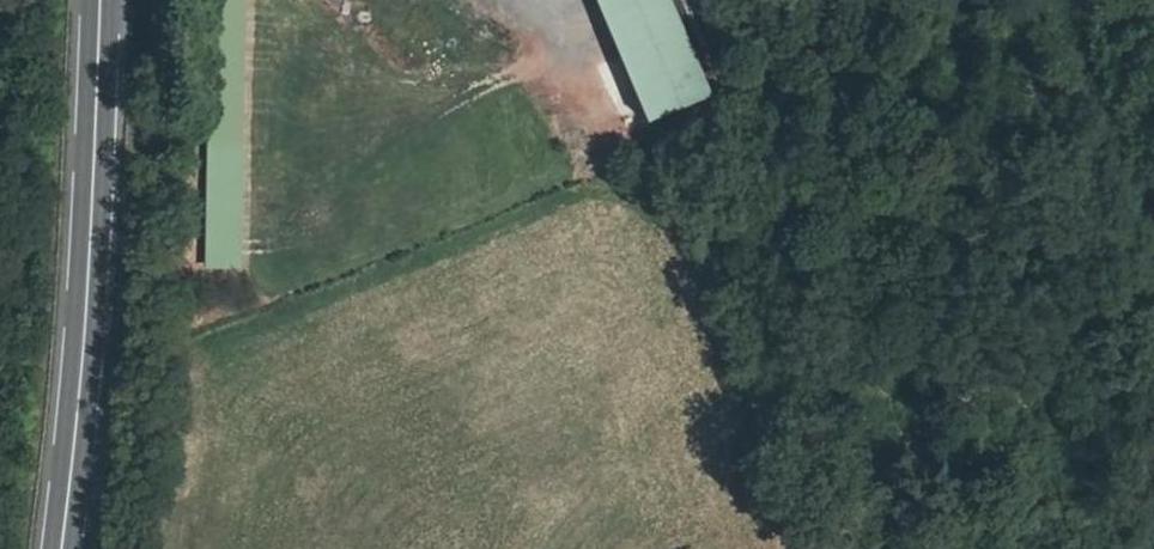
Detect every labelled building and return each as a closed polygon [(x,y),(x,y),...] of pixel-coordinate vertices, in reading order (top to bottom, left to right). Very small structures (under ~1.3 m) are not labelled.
[(648,124),(712,97),(671,0),(596,0),(648,124)]
